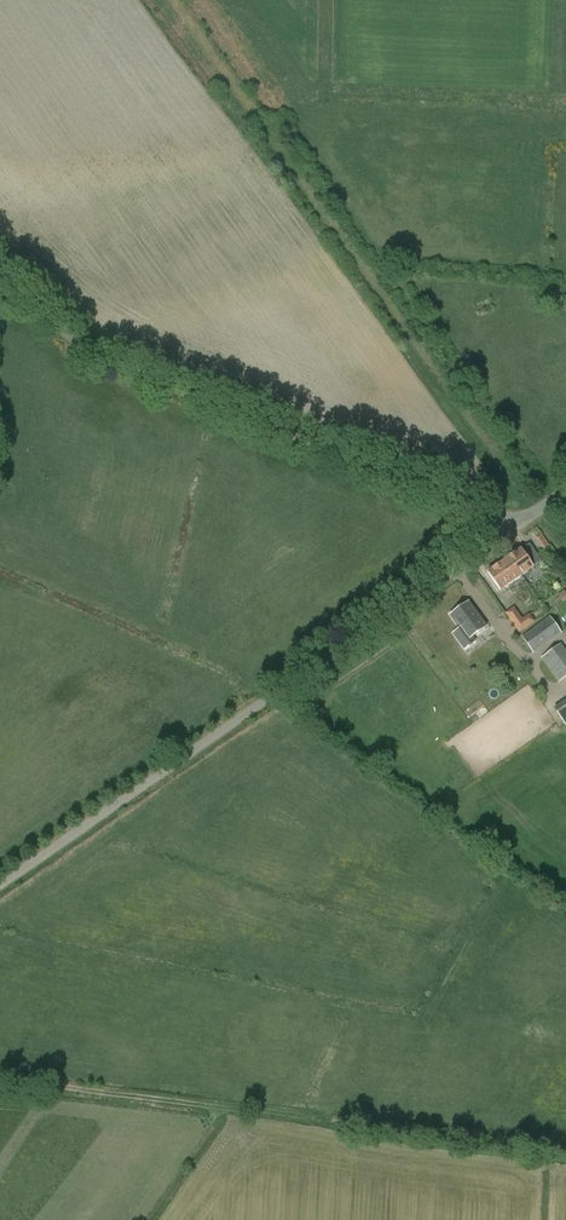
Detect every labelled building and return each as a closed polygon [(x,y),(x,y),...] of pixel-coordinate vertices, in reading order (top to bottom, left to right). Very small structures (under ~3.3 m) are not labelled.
[(562,290),(549,293),(551,303),(564,301),(562,290)] [(443,545),(447,551),(459,543),(455,537),(443,545)] [(521,549),(501,563),(507,572),(514,567),(520,577),(533,567),(521,549)] [(507,572),(501,563),(488,573),(500,591),(520,577),(514,567),(507,572)] [(461,629),(455,634),(462,644),(468,639),(486,627),(468,602),(451,615),(461,629)] [(515,607),(506,613),(518,632),(527,626),(515,607)] [(549,616),(522,636),(535,653),(562,633),(549,616)] [(565,676),(565,651),(562,644),(546,656),(563,678),(565,676)]
